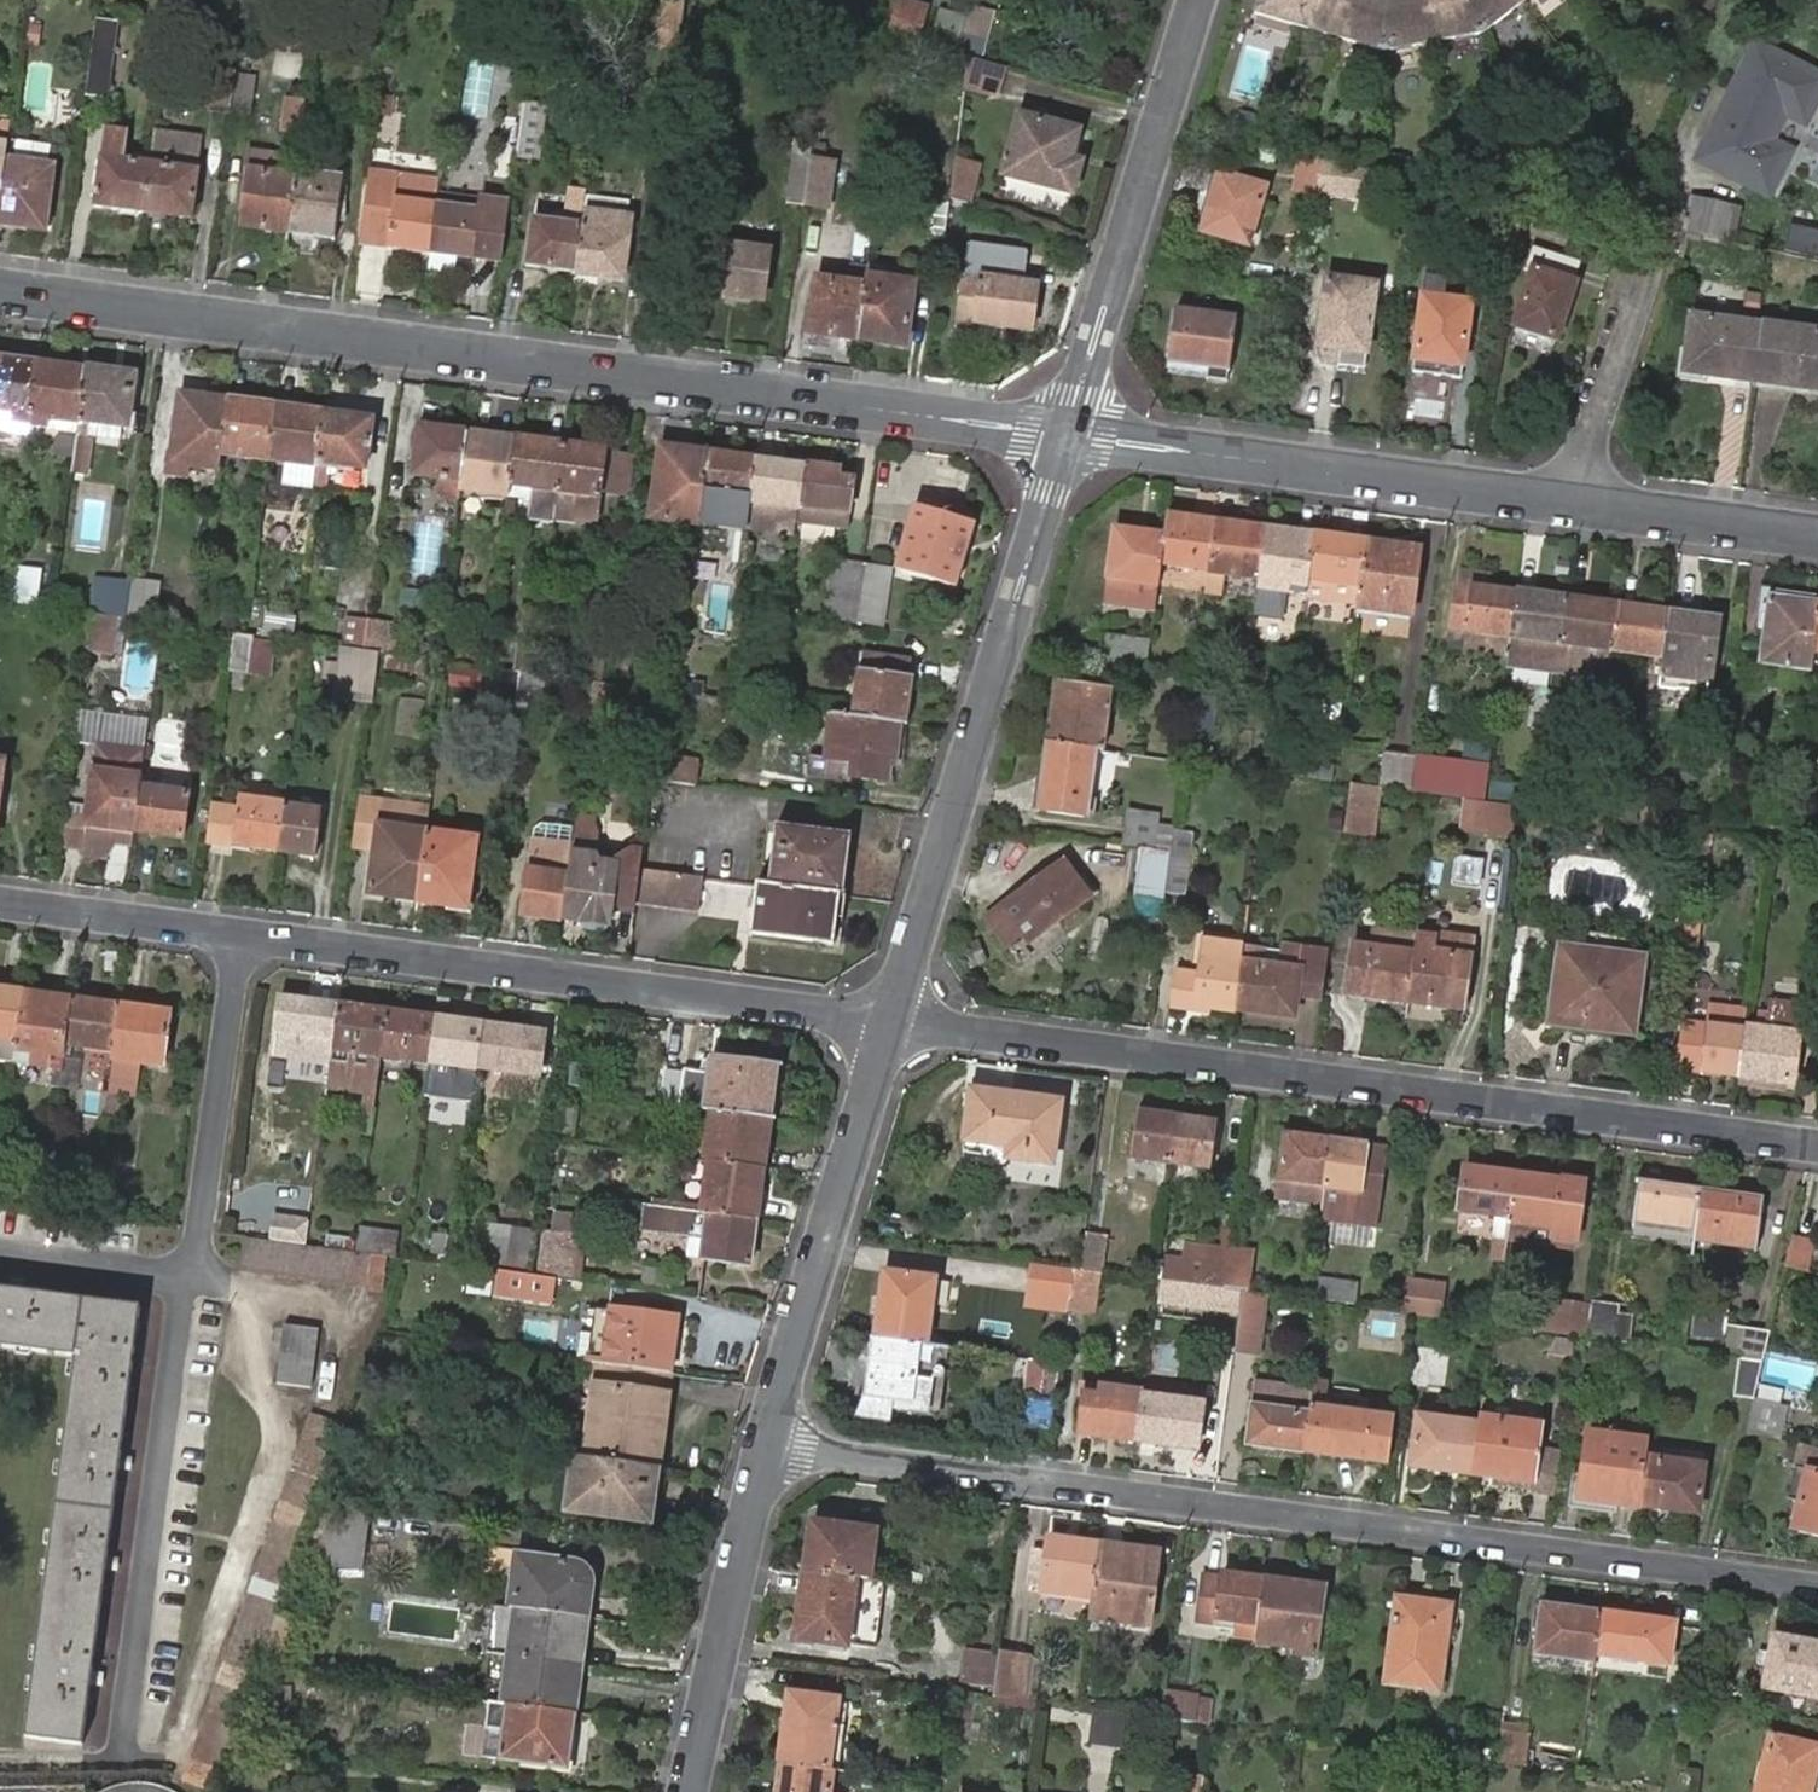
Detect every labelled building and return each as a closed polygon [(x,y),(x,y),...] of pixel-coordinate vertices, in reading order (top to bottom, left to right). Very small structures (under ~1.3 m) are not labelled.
[(969,58),(981,61),(996,7),(972,0),(967,18),(957,55),(969,58)] [(1254,12),(1384,50),(1482,33),(1526,0),(1258,0),(1254,12)] [(681,50),(687,7),(670,5),(663,48),(681,50)] [(930,16),(895,7),(887,37),(923,46),(930,16)] [(100,20),(90,96),(112,99),(123,24),(100,20)] [(1771,144),(1785,118),(1804,129),(1817,102),(1817,78),(1757,46),(1696,161),(1767,199),(1791,154),(1771,144)] [(1763,147),(1783,110),(1793,115),(1811,81),(1759,54),(1704,159),(1765,191),(1782,157),(1763,147)] [(981,61),(969,58),(965,90),(995,95),(999,66),(981,61)] [(239,80),(239,77),(220,74),(214,115),(233,118),(234,115),(239,80)] [(256,82),(239,80),(234,115),(251,117),(256,82)] [(304,130),(308,100),(291,97),(286,127),(304,130)] [(401,101),(382,98),(377,136),(397,138),(401,101)] [(549,104),(528,102),(526,117),(522,155),(543,158),(549,104)] [(522,155),(526,117),(506,113),(501,152),(522,155)] [(1001,174),(1070,193),(1079,161),(1068,158),(1075,131),(1018,116),(1001,174)] [(14,121),(0,119),(0,225),(9,162),(14,121)] [(147,214),(153,167),(127,163),(130,135),(110,132),(100,208),(147,214)] [(196,137),(158,132),(153,167),(147,214),(195,220),(207,149),(207,147),(207,144),(205,141),(202,139),(200,138),(196,137)] [(806,204),(814,143),(795,140),(786,201),(806,204)] [(826,142),(814,140),(814,143),(806,204),(822,208),(826,178),(821,177),(826,142)] [(1316,190),(1320,156),(1302,151),(1295,189),(1315,194),(1315,192),(1316,190)] [(242,226),(290,233),(299,169),(300,159),(252,153),(242,226)] [(1350,197),(1354,172),(1339,170),(1340,163),(1339,163),(1320,156),(1316,190),(1315,192),(1350,197)] [(56,169),(9,162),(0,225),(47,230),(56,169)] [(976,167),(956,162),(951,199),(967,203),(976,167)] [(299,169),(290,233),(340,239),(348,176),(299,169)] [(1372,200),(1376,175),(1354,172),(1350,197),(1372,200)] [(1250,246),(1268,188),(1221,173),(1203,231),(1250,246)] [(401,186),(398,201),(485,212),(488,199),(401,186)] [(586,215),(589,192),(578,191),(573,226),(538,222),(532,266),(579,271),(580,268),(584,232),(586,215)] [(485,212),(398,201),(392,246),(436,252),(466,256),(479,258),(485,212)] [(946,241),(950,205),(950,204),(929,202),(924,238),(946,241)] [(1728,241),(1733,215),(1695,207),(1689,234),(1728,241)] [(636,221),(586,215),(584,232),(634,239),(636,221)] [(1794,249),(1817,253),(1817,224),(1798,222),(1794,249)] [(603,271),(602,279),(629,282),(634,239),(584,232),(580,268),(603,271)] [(774,250),(728,245),(722,295),(766,301),(774,250)] [(1033,334),(1040,287),(1026,285),(1021,284),(1022,278),(1027,279),(1031,253),(971,245),(967,270),(972,271),(971,277),(966,276),(959,323),(1033,334)] [(1533,273),(1516,326),(1556,340),(1580,264),(1533,246),(1525,270),(1533,273)] [(466,256),(436,252),(433,272),(463,276),(466,256)] [(580,268),(579,271),(578,276),(602,279),(603,271),(580,268)] [(1427,270),(1414,373),(1462,380),(1472,303),(1446,299),(1449,272),(1427,270)] [(918,284),(869,277),(867,298),(861,340),(910,347),(918,284)] [(1365,371),(1376,286),(1328,280),(1321,340),(1339,343),(1335,367),(1365,371)] [(861,340),(867,298),(818,291),(813,333),(861,340)] [(1229,379),(1237,320),(1176,312),(1169,361),(1209,368),(1208,376),(1229,379)] [(1753,380),(1760,325),(1692,316),(1684,370),(1753,380)] [(1760,323),(1760,325),(1753,380),(1817,390),(1817,331),(1760,323)] [(0,360),(0,417),(15,419),(13,428),(32,431),(41,366),(0,360)] [(41,366),(32,431),(51,433),(53,423),(83,428),(89,373),(41,366)] [(83,428),(76,477),(88,479),(94,439),(88,438),(90,423),(126,428),(131,429),(138,380),(89,373),(83,428)] [(224,460),(229,417),(205,414),(206,406),(182,403),(174,464),(170,463),(167,483),(189,486),(190,475),(221,479),(224,460)] [(229,417),(231,410),(206,406),(205,414),(229,417)] [(224,460),(272,467),(279,416),(231,410),(229,417),(224,460)] [(279,416),(272,467),(322,474),(322,471),(328,423),(279,416)] [(88,438),(94,439),(124,443),(126,428),(90,423),(88,438)] [(328,423),(322,471),(368,477),(374,429),(328,423)] [(417,478),(466,484),(470,444),(472,435),(424,429),(417,478)] [(495,447),(496,438),(472,435),(470,444),(495,447)] [(466,484),(465,492),(512,498),(513,490),(520,442),(496,438),(495,447),(470,444),(466,484)] [(520,442),(513,490),(542,494),(538,526),(559,530),(560,521),(570,448),(520,442)] [(612,454),(570,448),(560,521),(580,524),(581,518),(602,521),(605,499),(606,493),(613,494),(615,485),(608,484),(611,456),(612,454)] [(658,524),(703,530),(704,527),(712,465),(713,457),(668,450),(658,524)] [(641,460),(611,456),(608,484),(615,485),(613,494),(606,493),(605,499),(636,503),(641,460)] [(732,459),(713,457),(712,465),(731,467),(732,459)] [(712,465),(704,527),(751,532),(761,463),(732,459),(731,467),(712,465)] [(761,463),(751,532),(802,538),(804,525),(811,470),(761,463)] [(811,470),(804,525),(852,531),(859,485),(845,483),(846,475),(811,470)] [(951,520),(917,510),(905,550),(912,553),(906,575),(955,589),(974,527),(968,525),(970,517),(965,508),(956,505),(951,520)] [(1184,527),(1185,520),(1166,517),(1165,524),(1184,527)] [(1208,574),(1215,524),(1185,520),(1184,527),(1165,524),(1163,538),(1159,568),(1208,574)] [(1208,574),(1205,594),(1225,596),(1227,577),(1257,581),(1263,538),(1263,531),(1215,524),(1208,574)] [(1280,533),(1263,531),(1263,538),(1280,541),(1280,533)] [(1156,588),(1159,568),(1163,538),(1112,532),(1102,606),(1131,610),(1135,585),(1156,588)] [(1263,538),(1257,581),(1255,592),(1305,600),(1305,599),(1314,538),(1280,533),(1280,541),(1263,538)] [(1365,545),(1314,538),(1305,599),(1357,605),(1365,545)] [(1357,605),(1356,612),(1410,619),(1419,552),(1365,545),(1357,605)] [(842,562),(841,572),(870,575),(872,566),(842,562)] [(864,627),(889,630),(897,570),(872,566),(870,575),(864,627)] [(841,572),(834,623),(864,627),(870,575),(841,572)] [(1460,574),(1458,589),(1490,593),(1491,578),(1460,574)] [(100,577),(95,614),(120,617),(130,619),(135,582),(100,577)] [(1131,610),(1152,614),(1156,588),(1135,585),(1131,610)] [(161,589),(139,586),(134,620),(157,623),(161,589)] [(1508,660),(1516,597),(1490,593),(1458,589),(1452,631),(1470,633),(1468,654),(1508,660)] [(1567,603),(1516,597),(1508,660),(1507,669),(1558,676),(1567,603)] [(1817,623),(1817,607),(1766,600),(1759,667),(1811,673),(1813,654),(1817,623)] [(1567,603),(1558,676),(1607,683),(1612,653),(1617,609),(1567,603)] [(1669,616),(1617,609),(1612,653),(1663,660),(1669,616)] [(120,617),(95,614),(90,651),(115,654),(120,617)] [(354,616),(349,649),(373,653),(377,619),(354,616)] [(1669,616),(1663,660),(1659,690),(1707,695),(1716,622),(1669,616)] [(377,619),(373,653),(387,654),(393,655),(398,622),(377,619)] [(251,636),(240,634),(235,673),(272,678),(278,639),(260,637),(251,636)] [(1103,636),(1100,660),(1145,666),(1148,642),(1103,636)] [(523,670),(540,672),(544,643),(526,641),(523,670)] [(349,649),(348,649),(344,682),(382,687),(387,654),(373,653),(349,649)] [(859,718),(907,724),(915,661),(868,654),(859,718)] [(527,674),(507,671),(502,709),(523,711),(527,674)] [(527,674),(523,711),(542,712),(548,676),(527,674)] [(1061,745),(1097,750),(1105,751),(1112,702),(1057,694),(1053,727),(1063,728),(1061,745)] [(904,746),(907,724),(859,718),(835,715),(828,758),(854,762),(851,777),(889,782),(891,766),(895,766),(899,746),(904,746)] [(1053,727),(1050,743),(1061,745),(1063,728),(1053,727)] [(1469,738),(1467,752),(1494,757),(1497,743),(1469,738)] [(1061,745),(1050,743),(1041,810),(1094,817),(1097,799),(1091,798),(1097,750),(1061,745)] [(138,847),(139,841),(147,783),(150,758),(99,752),(96,776),(88,834),(85,849),(84,855),(112,858),(113,844),(138,847)] [(659,780),(696,785),(699,760),(662,755),(659,780)] [(1412,788),(1416,758),(1387,755),(1383,788),(1412,792),(1412,788)] [(1284,756),(1282,771),(1333,777),(1335,763),(1284,756)] [(1489,767),(1416,758),(1412,788),(1485,798),(1489,767)] [(1494,800),(1514,802),(1517,785),(1497,782),(1494,800)] [(147,783),(139,841),(196,848),(203,803),(193,801),(195,790),(147,783)] [(1381,788),(1351,784),(1345,831),(1375,835),(1381,788)] [(1517,785),(1514,802),(1530,804),(1533,787),(1517,785)] [(369,797),(362,846),(383,849),(390,800),(369,797)] [(377,892),(427,899),(435,837),(438,807),(390,800),(383,849),(377,892)] [(1519,806),(1489,802),(1469,800),(1467,815),(1476,816),(1474,834),(1514,839),(1519,806)] [(215,812),(210,849),(283,860),(290,811),(244,805),(242,815),(215,812)] [(1643,807),(1641,823),(1648,824),(1650,807),(1643,807)] [(328,817),(290,811),(283,860),(321,865),(328,817)] [(88,834),(88,825),(68,822),(64,846),(85,849),(88,834)] [(527,913),(570,918),(578,851),(579,841),(571,840),(573,826),(550,823),(544,868),(533,867),(527,913)] [(1171,852),(1174,827),(1162,825),(1158,850),(1171,852)] [(771,887),(840,896),(847,837),(779,828),(776,848),(772,847),(772,851),(782,853),(780,867),(774,866),(771,887)] [(1698,844),(1700,833),(1692,832),(1691,843),(1698,844)] [(1711,834),(1700,833),(1698,844),(1710,845),(1711,834)] [(435,837),(427,899),(474,905),(480,864),(470,863),(473,842),(435,837)] [(470,863),(480,864),(484,843),(473,842),(470,863)] [(1158,850),(1141,848),(1134,897),(1164,901),(1166,894),(1170,858),(1171,852),(1158,850)] [(578,851),(570,918),(617,924),(620,902),(642,905),(643,901),(647,870),(650,851),(639,850),(622,861),(622,864),(605,862),(602,855),(578,851)] [(782,853),(772,851),(770,866),(774,866),(780,867),(782,853)] [(1186,861),(1170,858),(1166,894),(1182,896),(1186,861)] [(1063,860),(987,916),(1008,943),(1025,931),(1031,939),(1091,896),(1063,860)] [(710,878),(647,870),(643,901),(706,910),(710,878)] [(834,940),(840,896),(771,887),(759,885),(753,934),(814,943),(815,937),(834,940)] [(617,924),(639,927),(642,905),(620,902),(617,924)] [(1411,952),(1414,934),(1377,929),(1374,947),(1411,952)] [(1432,937),(1414,934),(1411,952),(1405,994),(1426,996),(1425,1003),(1465,1009),(1474,936),(1433,931),(1432,937)] [(833,946),(834,940),(815,937),(814,943),(833,946)] [(1197,1002),(1235,1007),(1243,947),(1202,942),(1197,974),(1176,971),(1172,1004),(1196,1007),(1197,1002)] [(1263,945),(1243,942),(1243,947),(1235,1007),(1292,1015),(1295,993),(1298,967),(1278,965),(1260,963),(1263,945)] [(1298,967),(1295,993),(1322,997),(1323,987),(1303,985),(1307,948),(1281,945),(1278,965),(1298,967)] [(1349,993),(1405,1001),(1405,994),(1411,952),(1374,947),(1374,954),(1355,951),(1349,993)] [(1303,985),(1323,987),(1328,951),(1307,948),(1303,985)] [(1564,950),(1555,1019),(1632,1029),(1641,960),(1564,950)] [(19,1044),(25,996),(0,992),(0,1042),(19,1044)] [(1405,994),(1405,1001),(1425,1003),(1426,996),(1405,994)] [(19,1044),(16,1064),(53,1069),(55,1055),(67,1058),(69,1043),(75,1003),(25,996),(19,1044)] [(337,1051),(343,1009),(293,1002),(285,1050),(336,1057),(337,1051)] [(116,1050),(122,1009),(75,1003),(69,1043),(116,1050)] [(174,1017),(122,1009),(116,1050),(114,1063),(144,1067),(167,1069),(174,1017)] [(378,1098),(384,1057),(390,1015),(343,1009),(337,1051),(336,1057),(332,1092),(378,1098)] [(1780,1031),(1745,1027),(1739,1069),(1762,1073),(1762,1077),(1789,1080),(1792,1050),(1798,1051),(1804,1014),(1783,1012),(1780,1031)] [(384,1057),(434,1064),(440,1022),(390,1015),(384,1057)] [(1739,1069),(1745,1027),(1686,1019),(1680,1069),(1703,1072),(1704,1069),(1738,1074),(1739,1069)] [(440,1022),(434,1064),(480,1070),(486,1028),(440,1022)] [(486,1028),(480,1070),(541,1078),(548,1031),(528,1029),(527,1033),(486,1028)] [(666,1050),(661,1088),(681,1091),(686,1053),(666,1050)] [(715,1113),(771,1120),(779,1066),(718,1057),(715,1074),(685,1070),(679,1109),(704,1112),(715,1113)] [(114,1063),(110,1093),(139,1097),(144,1067),(114,1063)] [(1007,1145),(1006,1158),(1052,1163),(1060,1102),(974,1090),(966,1140),(1007,1145)] [(764,1172),(771,1120),(715,1113),(709,1164),(713,1165),(764,1172)] [(1169,1163),(1175,1118),(1135,1113),(1129,1158),(1169,1163)] [(1216,1123),(1175,1118),(1169,1163),(1199,1167),(1211,1169),(1216,1123)] [(1325,1184),(1331,1142),(1287,1136),(1281,1178),(1278,1197),(1322,1203),(1325,1184)] [(964,1153),(1006,1158),(1007,1145),(966,1140),(964,1153)] [(1386,1150),(1331,1142),(1325,1184),(1381,1192),(1386,1150)] [(1199,1167),(1169,1163),(1166,1187),(1196,1191),(1199,1167)] [(706,1216),(757,1223),(764,1172),(713,1165),(706,1216)] [(1509,1227),(1516,1178),(1466,1171),(1460,1211),(1495,1215),(1492,1240),(1507,1243),(1507,1240),(1509,1227)] [(1584,1187),(1516,1178),(1509,1227),(1557,1233),(1557,1241),(1577,1243),(1584,1187)] [(1701,1193),(1702,1189),(1640,1181),(1635,1220),(1696,1228),(1701,1193)] [(1325,1184),(1322,1203),(1378,1212),(1381,1192),(1325,1184)] [(1695,1237),(1757,1246),(1762,1200),(1701,1193),(1696,1228),(1695,1237)] [(750,1268),(757,1223),(706,1216),(659,1210),(654,1239),(700,1245),(698,1261),(750,1268)] [(548,1234),(542,1276),(580,1281),(586,1239),(587,1222),(562,1219),(560,1236),(548,1234)] [(1509,1227),(1507,1240),(1576,1248),(1577,1243),(1557,1241),(1557,1233),(1509,1227)] [(483,1270),(508,1273),(512,1233),(489,1230),(483,1270)] [(1816,1238),(1793,1232),(1785,1267),(1810,1273),(1816,1238)] [(366,1256),(400,1261),(403,1238),(366,1233),(362,1255),(366,1256)] [(512,1233),(508,1273),(533,1275),(538,1237),(512,1233)] [(1087,1233),(1082,1271),(1097,1273),(1103,1274),(1109,1235),(1087,1233)] [(1695,1237),(1694,1247),(1756,1256),(1757,1246),(1695,1237)] [(366,1256),(250,1240),(245,1275),(365,1292),(366,1256)] [(1226,1290),(1231,1252),(1210,1250),(1186,1247),(1184,1261),(1166,1259),(1163,1281),(1218,1289),(1226,1290)] [(1247,1251),(1232,1249),(1231,1252),(1226,1290),(1242,1292),(1247,1251)] [(1074,1270),(1030,1264),(1026,1298),(1033,1297),(1032,1307),(1068,1311),(1069,1309),(1074,1270)] [(1082,1271),(1074,1270),(1069,1309),(1091,1313),(1097,1273),(1082,1271)] [(886,1274),(877,1339),(927,1346),(937,1281),(886,1274)] [(498,1299),(552,1306),(554,1283),(501,1277),(498,1299)] [(1315,1298),(1357,1303),(1360,1282),(1318,1277),(1315,1298)] [(478,1279),(475,1297),(492,1298),(494,1281),(478,1279)] [(1218,1289),(1163,1281),(1160,1302),(1216,1309),(1218,1289)] [(1403,1314),(1436,1318),(1439,1285),(1407,1281),(1403,1314)] [(1242,1292),(1226,1290),(1218,1289),(1216,1309),(1239,1312),(1242,1292)] [(0,1291),(0,1351),(72,1360),(26,1739),(82,1747),(137,1310),(0,1291)] [(1239,1312),(1234,1348),(1258,1352),(1265,1295),(1242,1292),(1239,1312)] [(1033,1297),(1026,1298),(1025,1306),(1032,1307),(1033,1297)] [(1541,1300),(1537,1331),(1552,1333),(1556,1302),(1541,1300)] [(1633,1305),(1592,1300),(1591,1307),(1587,1337),(1629,1343),(1633,1305)] [(1552,1333),(1587,1337),(1591,1307),(1556,1302),(1552,1333)] [(594,1311),(587,1364),(591,1365),(598,1366),(605,1312),(594,1311)] [(677,1321),(605,1312),(598,1366),(670,1375),(677,1321)] [(1725,1338),(1723,1355),(1738,1357),(1763,1361),(1770,1330),(1728,1324),(1729,1315),(1698,1312),(1695,1333),(1725,1338)] [(281,1328),(273,1386),(308,1391),(315,1333),(281,1328)] [(927,1346),(877,1339),(867,1400),(920,1406),(926,1366),(938,1368),(941,1348),(927,1346)] [(1753,1400),(1763,1361),(1738,1357),(1732,1396),(1753,1400)] [(596,1388),(592,1412),(663,1422),(670,1375),(598,1366),(591,1365),(588,1387),(596,1388)] [(933,1408),(938,1368),(926,1366),(920,1406),(933,1408)] [(1310,1418),(1305,1454),(1380,1464),(1385,1421),(1364,1419),(1365,1401),(1354,1399),(1355,1394),(1331,1392),(1332,1394),(1322,1394),(1324,1383),(1315,1382),(1310,1418)] [(1102,1401),(1103,1389),(1087,1386),(1085,1398),(1102,1401)] [(1250,1447),(1305,1454),(1310,1418),(1290,1416),(1293,1390),(1258,1386),(1250,1447)] [(1080,1436),(1135,1443),(1141,1398),(1142,1394),(1103,1389),(1102,1401),(1085,1398),(1080,1436)] [(1141,1398),(1135,1443),(1179,1448),(1180,1445),(1197,1447),(1202,1407),(1141,1398)] [(1753,1400),(1746,1432),(1780,1440),(1788,1408),(1753,1400)] [(1026,1428),(1048,1432),(1051,1404),(1029,1402),(1026,1428)] [(1479,1428),(1473,1477),(1494,1480),(1496,1470),(1512,1472),(1511,1482),(1532,1485),(1537,1447),(1542,1409),(1482,1402),(1479,1428)] [(663,1422),(592,1412),(585,1460),(646,1469),(654,1470),(657,1470),(663,1422)] [(341,1428),(309,1417),(184,1780),(184,1783),(211,1791),(216,1791),(341,1428)] [(1388,1465),(1394,1422),(1385,1421),(1380,1464),(1388,1465)] [(1412,1470),(1473,1477),(1479,1428),(1418,1421),(1412,1470)] [(1579,1502),(1639,1510),(1640,1507),(1641,1500),(1646,1460),(1648,1450),(1588,1442),(1579,1502)] [(1562,1450),(1537,1447),(1532,1485),(1556,1488),(1562,1450)] [(585,1460),(571,1458),(562,1515),(647,1526),(652,1491),(643,1490),(646,1469),(585,1460)] [(1702,1467),(1646,1460),(1641,1500),(1656,1501),(1654,1509),(1697,1514),(1702,1467)] [(643,1490),(652,1491),(654,1470),(646,1469),(643,1490)] [(1494,1480),(1511,1482),(1512,1472),(1496,1470),(1494,1480)] [(1809,1490),(1813,1474),(1806,1472),(1802,1488),(1809,1490)] [(1813,1474),(1809,1490),(1802,1488),(1792,1531),(1817,1538),(1817,1475),(1813,1474)] [(1656,1501),(1641,1500),(1640,1507),(1654,1509),(1656,1501)] [(326,1506),(317,1505),(301,1553),(320,1556),(326,1506)] [(370,1512),(326,1506),(320,1556),(319,1566),(363,1572),(370,1512)] [(813,1524),(806,1573),(872,1582),(879,1534),(813,1524)] [(1074,1552),(1075,1544),(1046,1540),(1045,1548),(1074,1552)] [(1094,1553),(1096,1546),(1075,1544),(1074,1552),(1045,1548),(1040,1591),(1089,1598),(1094,1553)] [(1121,1549),(1096,1546),(1094,1553),(1121,1556),(1121,1549)] [(1121,1556),(1094,1553),(1089,1598),(1086,1618),(1148,1626),(1157,1554),(1121,1549),(1121,1556)] [(517,1610),(587,1620),(592,1587),(586,1585),(585,1580),(584,1577),(582,1573),(577,1571),(572,1569),(568,1568),(563,1568),(562,1563),(516,1556),(508,1609),(517,1610)] [(872,1582),(806,1573),(797,1640),(882,1651),(891,1584),(872,1582)] [(1255,1632),(1262,1581),(1220,1575),(1219,1580),(1203,1578),(1196,1623),(1213,1626),(1214,1630),(1230,1632),(1232,1629),(1255,1632)] [(1304,1586),(1262,1581),(1255,1632),(1253,1645),(1295,1651),(1294,1657),(1314,1659),(1322,1598),(1302,1596),(1304,1586)] [(1323,1589),(1304,1586),(1302,1596),(1322,1598),(1323,1589)] [(1438,1693),(1449,1606),(1394,1597),(1382,1686),(1438,1693)] [(1593,1651),(1599,1614),(1539,1607),(1533,1656),(1592,1665),(1593,1651)] [(584,1642),(587,1620),(517,1610),(510,1658),(574,1667),(577,1641),(584,1642)] [(1660,1622),(1599,1614),(1593,1651),(1656,1660),(1660,1622)] [(1147,1636),(1148,1626),(1086,1618),(1085,1628),(1147,1636)] [(1773,1640),(1765,1695),(1817,1704),(1817,1647),(1773,1640)] [(1028,1658),(999,1654),(993,1696),(1023,1700),(1028,1658)] [(570,1693),(574,1667),(510,1658),(503,1705),(574,1715),(577,1694),(570,1693)] [(1193,1694),(1162,1689),(1158,1718),(1190,1722),(1193,1694)] [(975,1694),(953,1691),(951,1709),(972,1712),(974,1698),(975,1694)] [(781,1740),(779,1764),(834,1772),(840,1728),(830,1726),(833,1704),(787,1697),(784,1723),(791,1724),(789,1741),(781,1740)] [(1013,1704),(974,1698),(972,1712),(971,1722),(1011,1727),(1013,1704)] [(503,1705),(489,1703),(486,1728),(503,1730),(499,1759),(568,1768),(574,1715),(503,1705)] [(1117,1749),(1122,1713),(1091,1708),(1086,1744),(1117,1749)] [(784,1723),(781,1740),(789,1741),(791,1724),(784,1723)] [(1523,1764),(1528,1731),(1502,1729),(1498,1761),(1523,1764)] [(1815,1751),(1766,1739),(1754,1791),(1806,1791),(1815,1751)] [(1815,1751),(1806,1791),(1817,1791),(1817,1790),(1817,1752),(1815,1751)] [(779,1764),(775,1791),(831,1791),(834,1772),(779,1764)]
